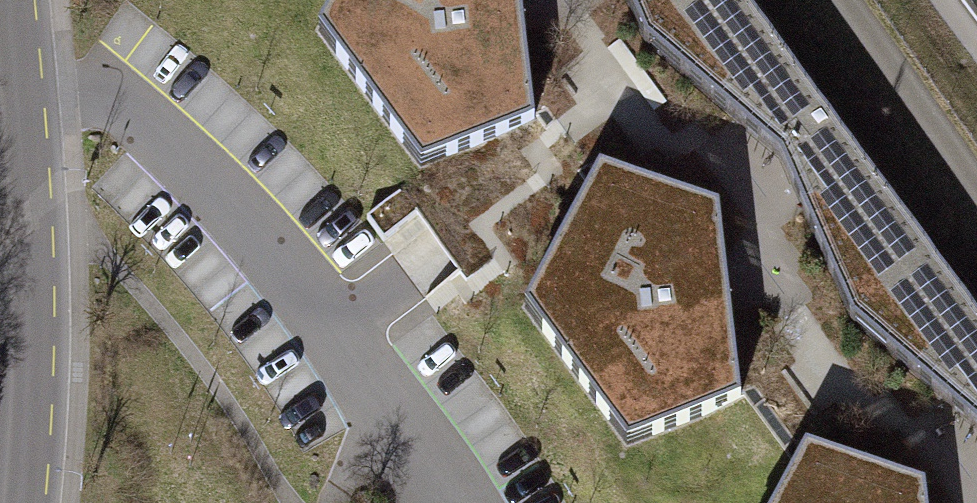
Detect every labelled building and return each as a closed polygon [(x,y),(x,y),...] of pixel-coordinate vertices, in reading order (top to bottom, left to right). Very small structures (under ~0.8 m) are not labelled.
[(319,31),(420,168),(534,121),(520,0),(336,0),(319,31)] [(645,48),(708,0),(624,0),(645,48)] [(852,327),(935,263),(739,0),(708,0),(645,48),(781,164),(852,327)] [(718,211),(600,170),(524,307),(627,446),(739,401),(718,211)] [(416,218),(399,195),(367,219),(384,242),(416,218)] [(935,263),(852,327),(976,434),(976,320),(935,263)] [(806,448),(776,502),(926,502),(924,488),(806,448)]
